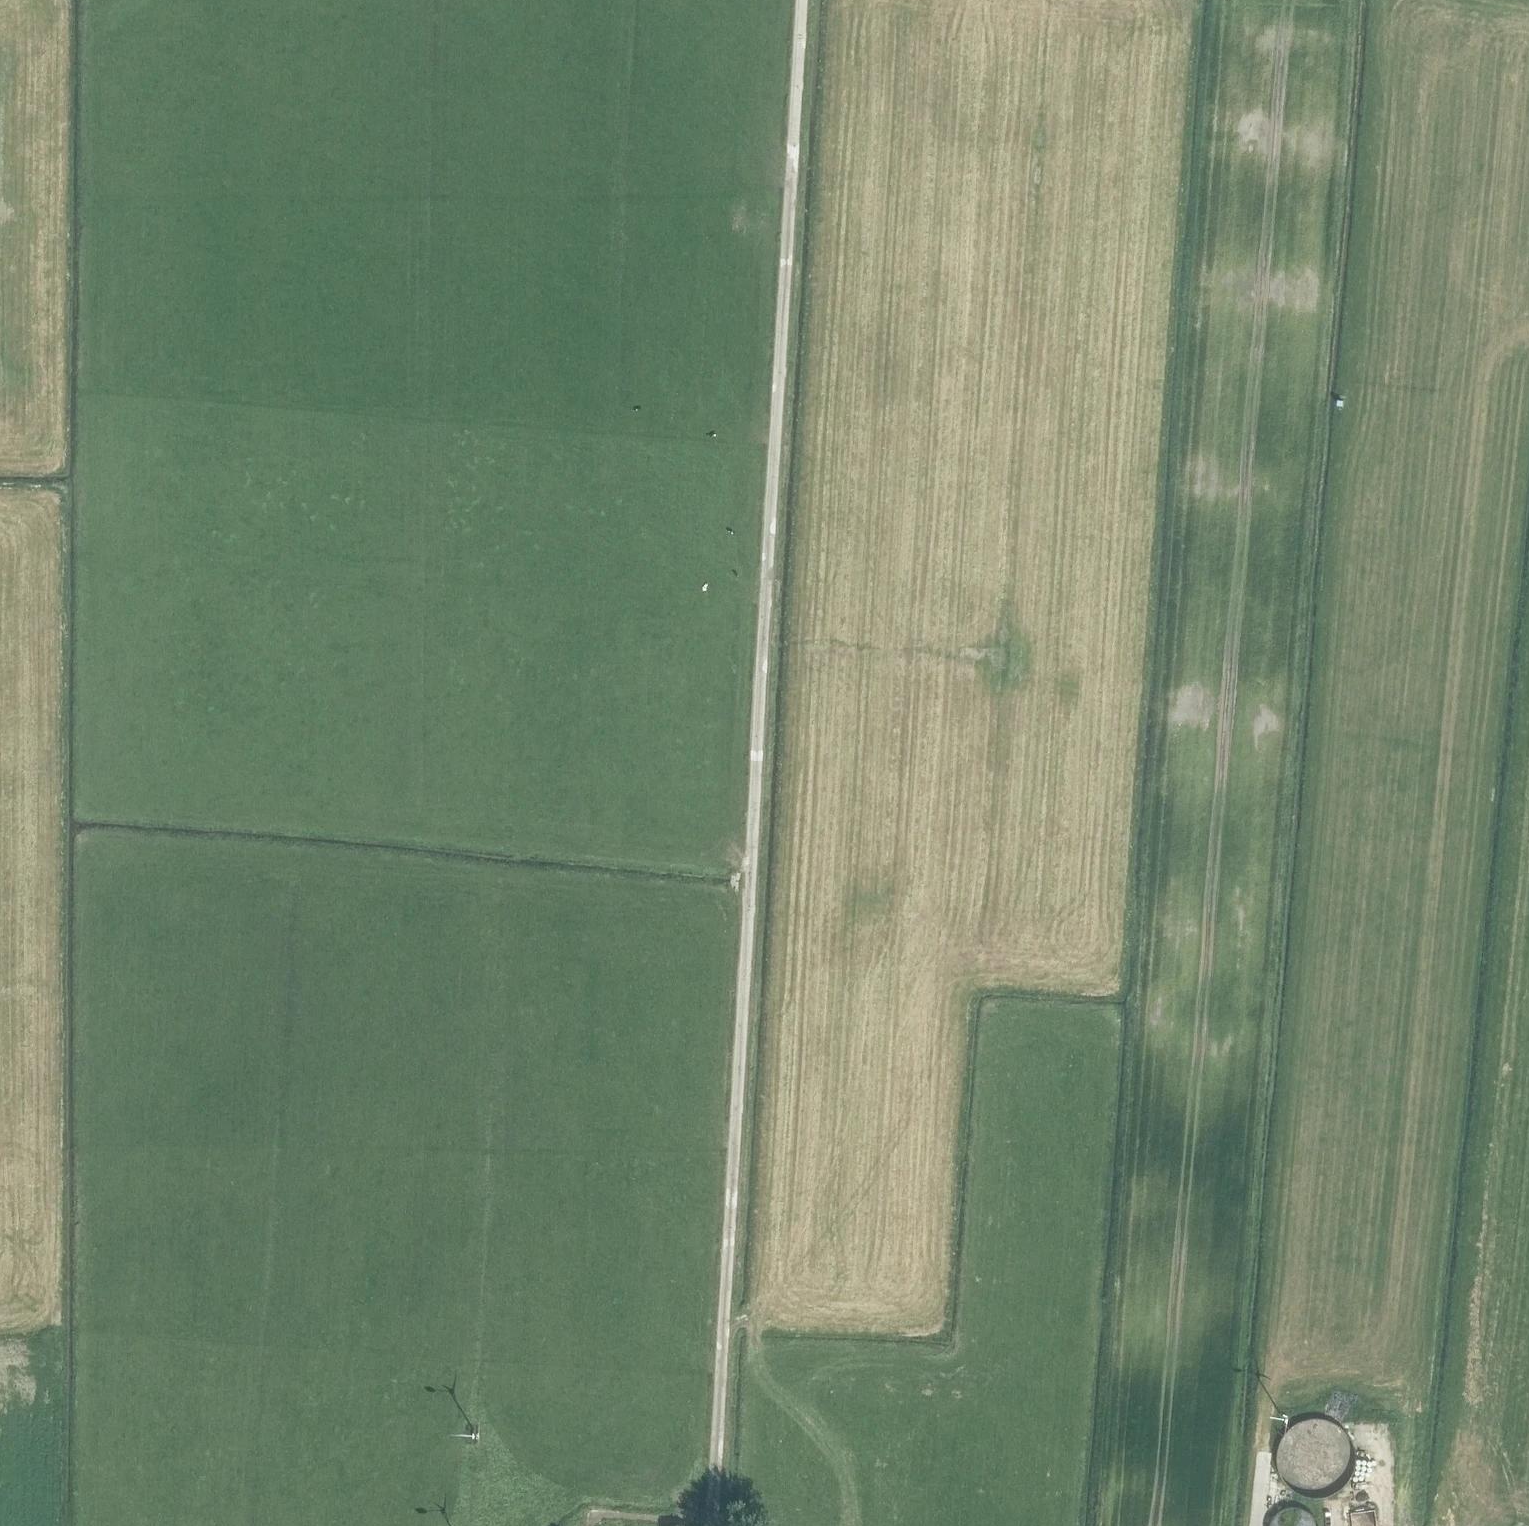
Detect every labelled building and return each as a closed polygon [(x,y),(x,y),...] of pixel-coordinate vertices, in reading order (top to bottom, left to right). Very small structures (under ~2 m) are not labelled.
[(1289,1477),(1349,1478),(1350,1421),(1290,1420),(1289,1477)] [(1272,1525),(1317,1525),(1300,1500),(1269,1521),(1272,1525)]
